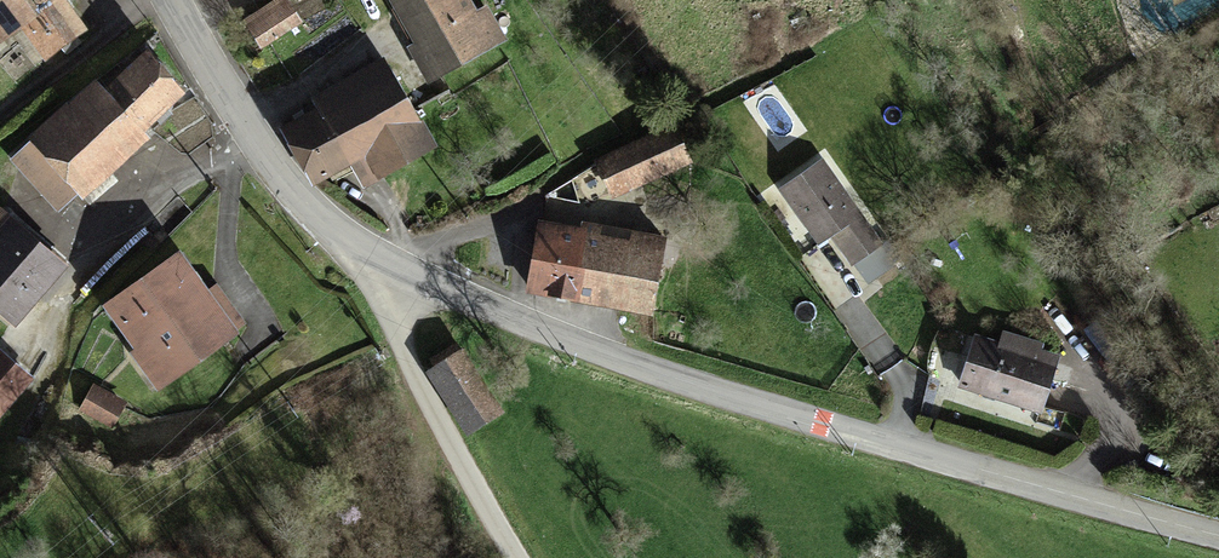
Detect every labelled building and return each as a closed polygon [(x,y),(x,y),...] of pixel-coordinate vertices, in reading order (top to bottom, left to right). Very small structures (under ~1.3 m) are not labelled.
[(13,33),(17,30),(25,24),(57,0),(0,0),(0,15),(13,33)] [(65,0),(57,0),(25,24),(49,57),(51,59),(88,31),(65,0)] [(304,24),(288,0),(281,0),(248,22),(266,49),(304,24)] [(456,0),(394,0),(404,18),(420,47),(467,21),(466,19),(456,0)] [(486,8),(466,19),(467,21),(420,47),(437,78),(504,41),(486,8)] [(0,15),(0,43),(13,33),(0,15)] [(25,24),(17,30),(41,63),(49,57),(25,24)] [(152,53),(107,92),(142,132),(187,93),(170,74),(152,53)] [(395,137),(421,122),(392,71),(366,86),(395,137)] [(76,189),(102,166),(142,132),(107,92),(99,83),(34,140),(76,189)] [(320,112),(350,163),(367,153),(395,137),(366,86),(320,112)] [(298,157),(313,183),(329,174),(334,182),(345,176),(340,168),(350,163),(320,112),(284,132),(298,157)] [(395,137),(367,153),(381,178),(369,184),(386,214),(452,177),(421,122),(395,137)] [(678,128),(602,163),(616,194),(692,159),(678,128)] [(76,189),(34,140),(16,156),(58,204),(76,189)] [(476,166),(486,160),(477,146),(467,152),(476,166)] [(825,161),(785,189),(824,243),(835,236),(855,264),(868,256),(883,245),(825,161)] [(102,166),(76,189),(90,205),(116,182),(102,166)] [(17,226),(14,229),(0,216),(0,309),(15,323),(64,268),(36,243),(17,226)] [(575,297),(585,235),(543,228),(533,290),(575,297)] [(626,306),(637,244),(585,235),(575,297),(601,301),(626,306)] [(650,246),(637,244),(626,306),(657,311),(661,283),(693,289),(701,246),(651,238),(650,246)] [(114,307),(131,330),(151,316),(157,324),(202,292),(179,260),(114,307)] [(151,316),(131,330),(142,346),(137,349),(164,388),(234,338),(213,309),(202,292),(157,324),(151,316)] [(1012,336),(1046,342),(1048,330),(1014,323),(1012,336)] [(1065,346),(1046,342),(1012,336),(984,331),(975,380),(1018,387),(1056,394),(1065,346)] [(465,352),(435,369),(472,432),(502,414),(465,352)] [(0,355),(0,417),(31,382),(0,355)] [(105,430),(120,411),(94,390),(79,408),(105,430)]
